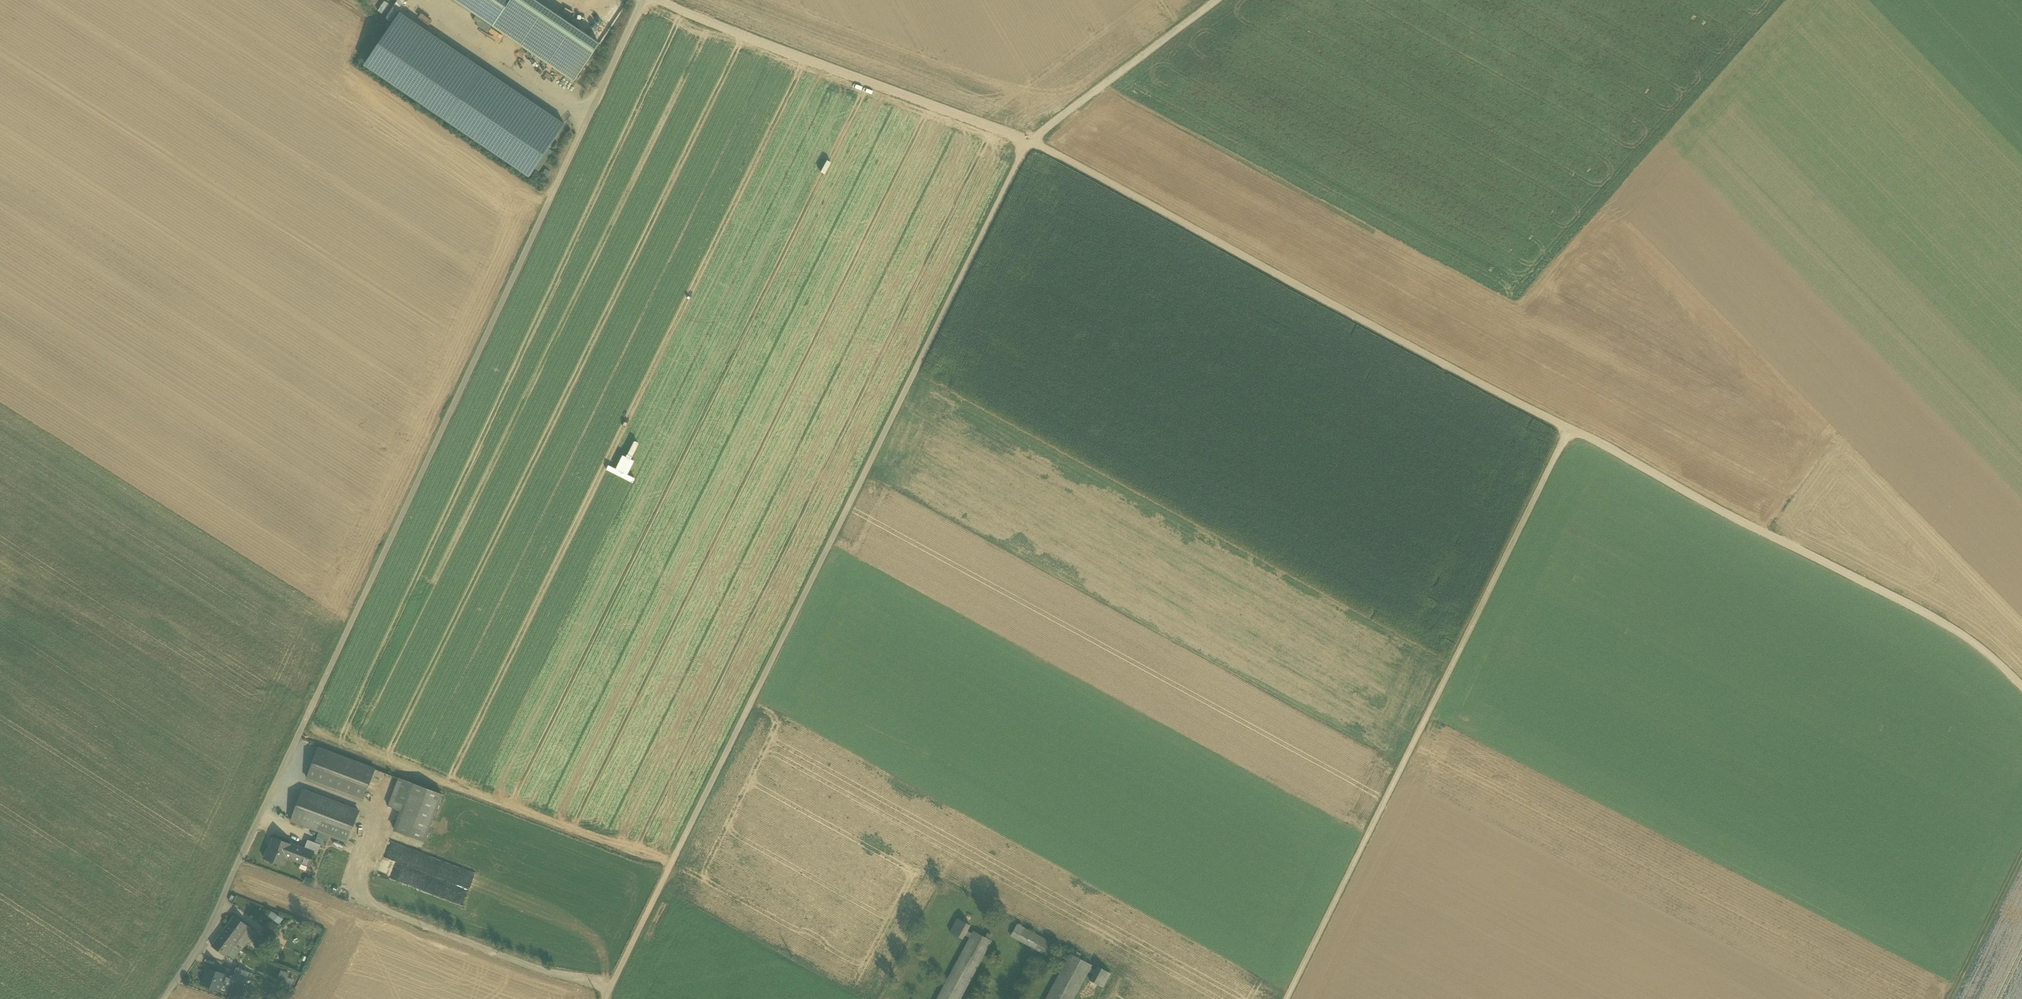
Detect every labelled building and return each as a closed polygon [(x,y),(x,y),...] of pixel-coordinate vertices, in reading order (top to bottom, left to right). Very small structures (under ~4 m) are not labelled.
[(493,27),(512,0),(452,0),(493,27)] [(533,0),(512,0),(493,27),(575,82),(599,44),(588,37),(533,0)] [(599,44),(627,3),(622,0),(612,0),(588,37),(599,44)] [(378,10),(384,14),(390,4),(385,1),(378,10)] [(364,66),(529,177),(534,169),(548,149),(565,125),(400,13),(364,66)] [(539,172),(553,152),(548,149),(534,169),(539,172)] [(307,779),(363,800),(375,770),(319,748),(307,779)] [(401,812),(412,784),(399,779),(388,807),(401,812)] [(395,830),(425,842),(442,795),(412,784),(401,812),(395,830)] [(319,832),(330,836),(347,842),(359,812),(303,790),(291,821),(319,832)] [(315,843),(321,845),(326,847),(330,836),(319,832),(315,843)] [(304,849),(274,838),(270,850),(268,849),(264,859),(279,865),(282,856),(287,858),(300,863),(305,850),(304,849)] [(314,853),(314,854),(317,855),(321,845),(315,843),(308,840),(304,849),(305,850),(314,853)] [(314,853),(305,850),(300,863),(309,866),(314,854),(314,853)] [(464,904),(475,871),(414,850),(409,865),(384,856),(377,875),(464,904)] [(283,867),(287,858),(282,856),(279,865),(283,867)] [(286,915),(268,907),(265,913),(278,918),(275,927),(280,929),(286,915)] [(235,917),(212,945),(226,957),(234,946),(249,928),(235,917)] [(953,931),(964,937),(971,924),(960,918),(953,931)] [(1054,945),(1017,925),(1011,936),(1048,956),(1054,945)] [(256,933),(249,928),(234,946),(241,951),(256,933)] [(993,939),(975,929),(938,998),(962,998),(993,939)] [(1091,965),(1071,954),(1047,998),(1073,998),(1091,965)] [(1111,972),(1098,966),(1092,978),(1103,985),(1111,972)] [(226,976),(209,968),(203,985),(220,991),(226,976)] [(249,973),(237,968),(232,982),(244,986),(249,973)] [(289,995),(275,989),(274,993),(287,998),(289,995)]
